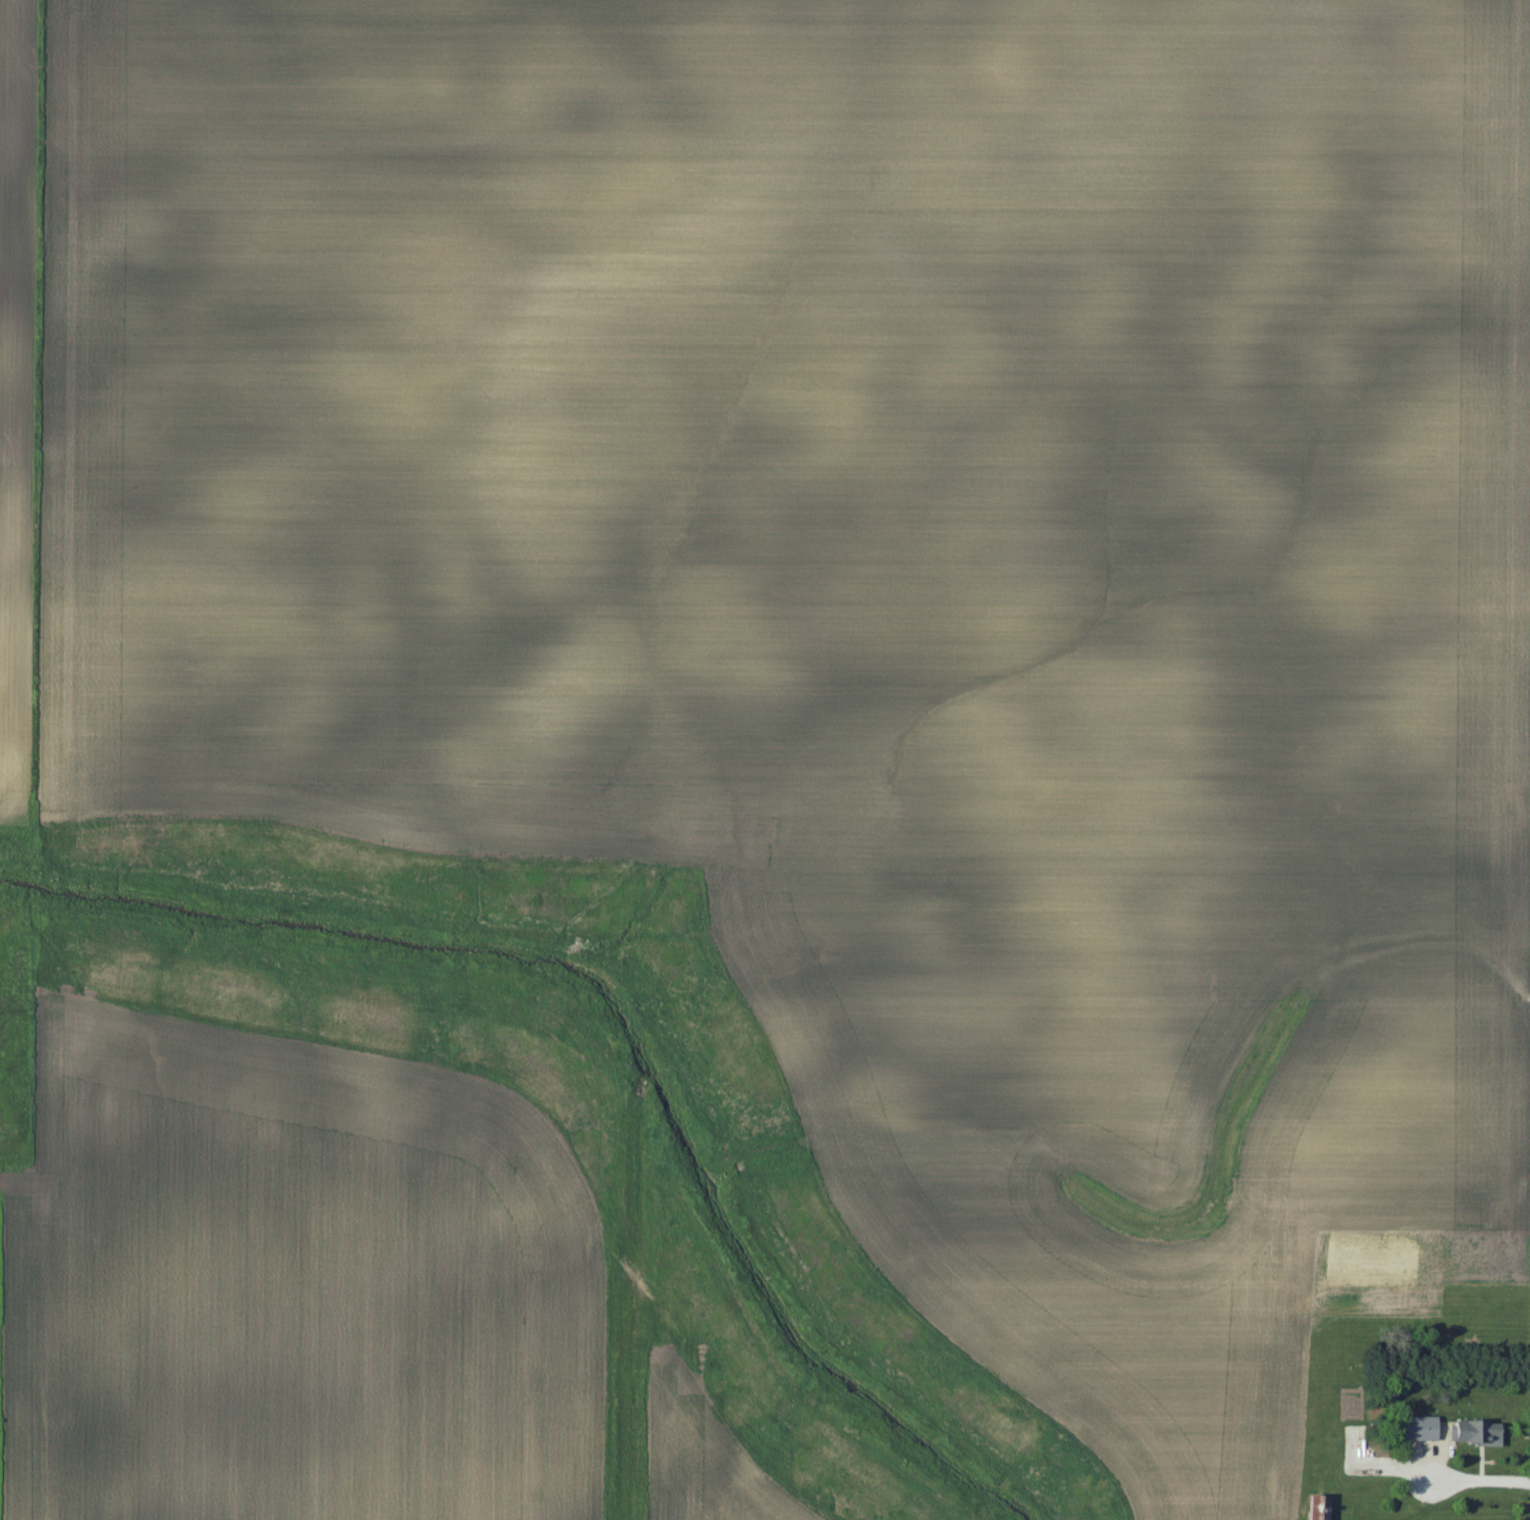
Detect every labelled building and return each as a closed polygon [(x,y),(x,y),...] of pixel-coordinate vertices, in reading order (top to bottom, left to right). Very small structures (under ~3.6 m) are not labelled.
[(1439,1418),(1406,1417),(1406,1440),(1438,1441),(1439,1418)]
